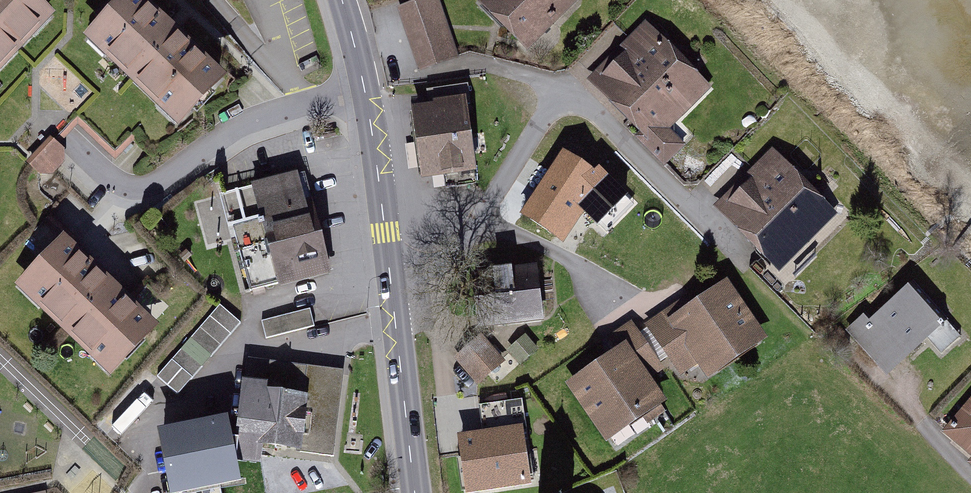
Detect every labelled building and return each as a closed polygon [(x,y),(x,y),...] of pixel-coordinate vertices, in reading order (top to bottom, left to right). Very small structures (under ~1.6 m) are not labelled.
[(29,0),(0,0),(0,75),(51,21),(29,0)] [(132,0),(128,0),(85,46),(180,134),(225,86),(132,0)] [(397,10),(419,74),(459,60),(439,0),(426,0),(397,10)] [(478,7),(528,55),(580,0),(485,0),(478,7)] [(652,19),(589,78),(671,164),(694,143),(675,123),(715,85),(652,19)] [(467,106),(413,112),(421,185),(476,179),(467,106)] [(114,149),(75,115),(33,159),(53,182),(67,166),(68,151),(64,145),(76,133),(105,158),(114,149)] [(843,211),(776,147),(720,206),(787,270),(843,211)] [(604,187),(563,158),(518,222),(560,251),(604,187)] [(302,176),(227,195),(252,291),(327,271),(302,176)] [(60,240),(13,290),(107,378),(154,328),(60,240)] [(537,271),(475,278),(481,333),(543,326),(537,271)] [(666,312),(645,327),(681,378),(696,367),(708,384),(767,342),(725,283),(672,320),(666,312)] [(870,315),(851,333),(894,379),(949,324),(915,285),(877,321),(870,315)] [(224,306),(192,342),(214,361),(245,324),(224,306)] [(314,311),(265,322),(270,343),(319,332),(314,311)] [(650,382),(665,371),(632,324),(607,341),(615,353),(566,387),(607,447),(667,405),(650,382)] [(487,336),(458,361),(481,388),(510,362),(487,336)] [(532,339),(514,351),(525,366),(542,354),(532,339)] [(186,350),(162,378),(182,395),(206,368),(186,350)] [(341,378),(249,364),(237,441),(329,455),(341,378)] [(520,396),(479,402),(483,427),(524,421),(520,396)] [(948,432),(970,455),(970,404),(948,432)] [(162,429),(173,492),(215,492),(245,488),(237,441),(233,417),(162,429)] [(456,441),(460,492),(489,492),(524,490),(519,436),(456,441)]
